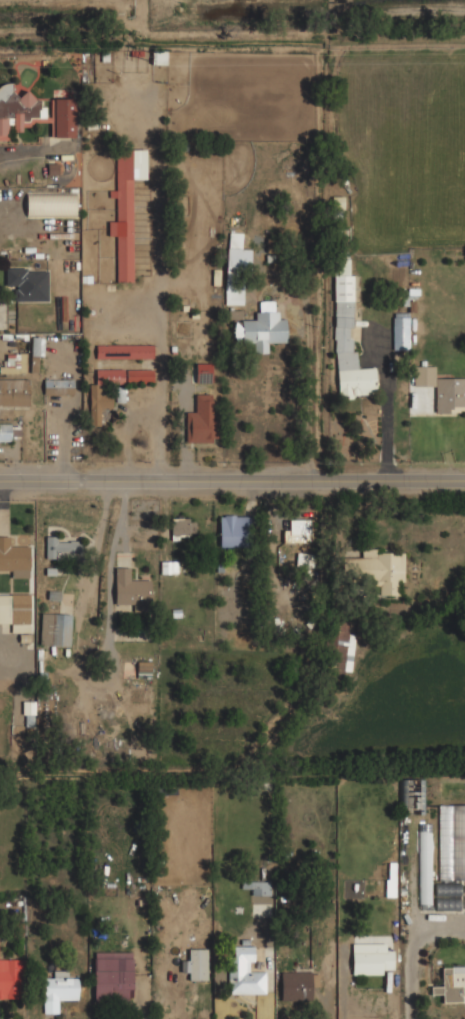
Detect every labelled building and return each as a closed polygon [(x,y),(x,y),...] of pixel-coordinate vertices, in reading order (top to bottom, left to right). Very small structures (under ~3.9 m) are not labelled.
[(166,64),(166,51),(152,50),(151,64),(166,64)] [(49,98),(49,117),(48,118),(45,116),(45,107),(19,84),(1,84),(0,85),(0,142),(7,142),(8,123),(18,132),(21,132),(30,122),(51,122),(50,133),(55,137),(73,137),(75,99),(49,98)] [(132,179),(147,179),(146,150),(116,150),(116,282),(133,282),(132,179)] [(75,217),(75,192),(26,193),(27,218),(75,217)] [(242,233),(228,232),(225,304),(246,305),(248,249),(241,249),(242,233)] [(47,301),(48,270),(6,269),(5,286),(14,286),(14,300),(47,301)] [(286,343),(286,319),(278,319),(278,312),(255,312),(256,320),(233,321),(233,343),(254,342),(254,353),(267,353),(267,343),(286,343)] [(393,350),(409,350),(409,312),(393,312),(393,350)] [(38,372),(39,355),(44,355),(44,338),(32,338),(31,372),(38,372)] [(153,358),(153,345),(95,346),(95,359),(153,358)] [(26,373),(25,353),(7,354),(7,366),(0,367),(0,374),(26,373)] [(212,383),(212,363),(196,363),(196,382),(212,383)] [(416,366),(416,386),(435,386),(435,412),(464,412),(464,378),(435,378),(435,366),(416,366)] [(120,369),(95,370),(96,382),(120,382),(120,369)] [(29,379),(0,379),(0,406),(29,406),(29,379)] [(67,379),(44,379),(44,394),(67,394),(67,379)] [(90,426),(104,425),(104,410),(112,410),(112,394),(89,395),(90,426)] [(186,412),(186,443),(216,442),(214,394),(195,394),(195,412),(186,412)] [(11,442),(11,436),(20,436),(21,426),(0,425),(0,442),(11,442)] [(218,546),(249,546),(249,514),(218,514),(218,546)] [(170,538),(195,538),(195,517),(170,517),(170,538)] [(282,541),(309,541),(309,519),(287,519),(287,527),(282,527),(282,541)] [(29,545),(12,545),(12,535),(0,535),(0,568),(4,568),(4,577),(29,577),(29,545)] [(80,558),(80,536),(45,536),(45,558),(80,558)] [(378,585),(378,595),(402,595),(402,549),(360,549),(360,556),(343,556),(343,585),(378,585)] [(177,560),(160,560),(160,573),(177,573),(177,560)] [(133,567),(114,567),(114,608),(151,608),(151,577),(133,577),(133,567)] [(30,594),(0,594),(0,623),(10,623),(10,631),(30,631),(30,594)] [(40,613),(40,645),(71,645),(71,613),(40,613)] [(320,677),(341,680),(343,671),(348,671),(354,627),(328,623),(320,677)] [(150,661),(137,662),(137,675),(150,675),(150,661)] [(400,779),(399,809),(421,810),(422,780),(400,779)] [(438,880),(464,880),(464,804),(438,804),(438,880)] [(418,905),(432,905),(432,822),(418,822),(418,905)] [(249,895),(270,895),(270,866),(259,866),(259,880),(241,880),(241,887),(249,887),(249,895)] [(436,909),(459,909),(459,882),(436,882),(436,909)] [(352,974),(392,974),(392,942),(352,942),(352,974)] [(265,994),(265,971),(253,971),(253,945),(227,945),(228,994),(265,994)] [(207,980),(207,949),(188,949),(189,960),(180,960),(180,972),(188,972),(189,980),(207,980)] [(93,1001),(131,1001),(131,954),(93,954),(93,1001)] [(20,998),(20,958),(0,958),(0,998),(20,998)] [(441,986),(430,986),(431,994),(442,994),(442,1002),(464,1002),(464,966),(441,966),(441,986)] [(68,971),(52,971),(52,978),(43,978),(43,1000),(77,1000),(77,977),(68,977),(68,971)] [(280,1000),(310,1000),(310,989),(318,989),(318,972),(280,972),(280,1000)]
